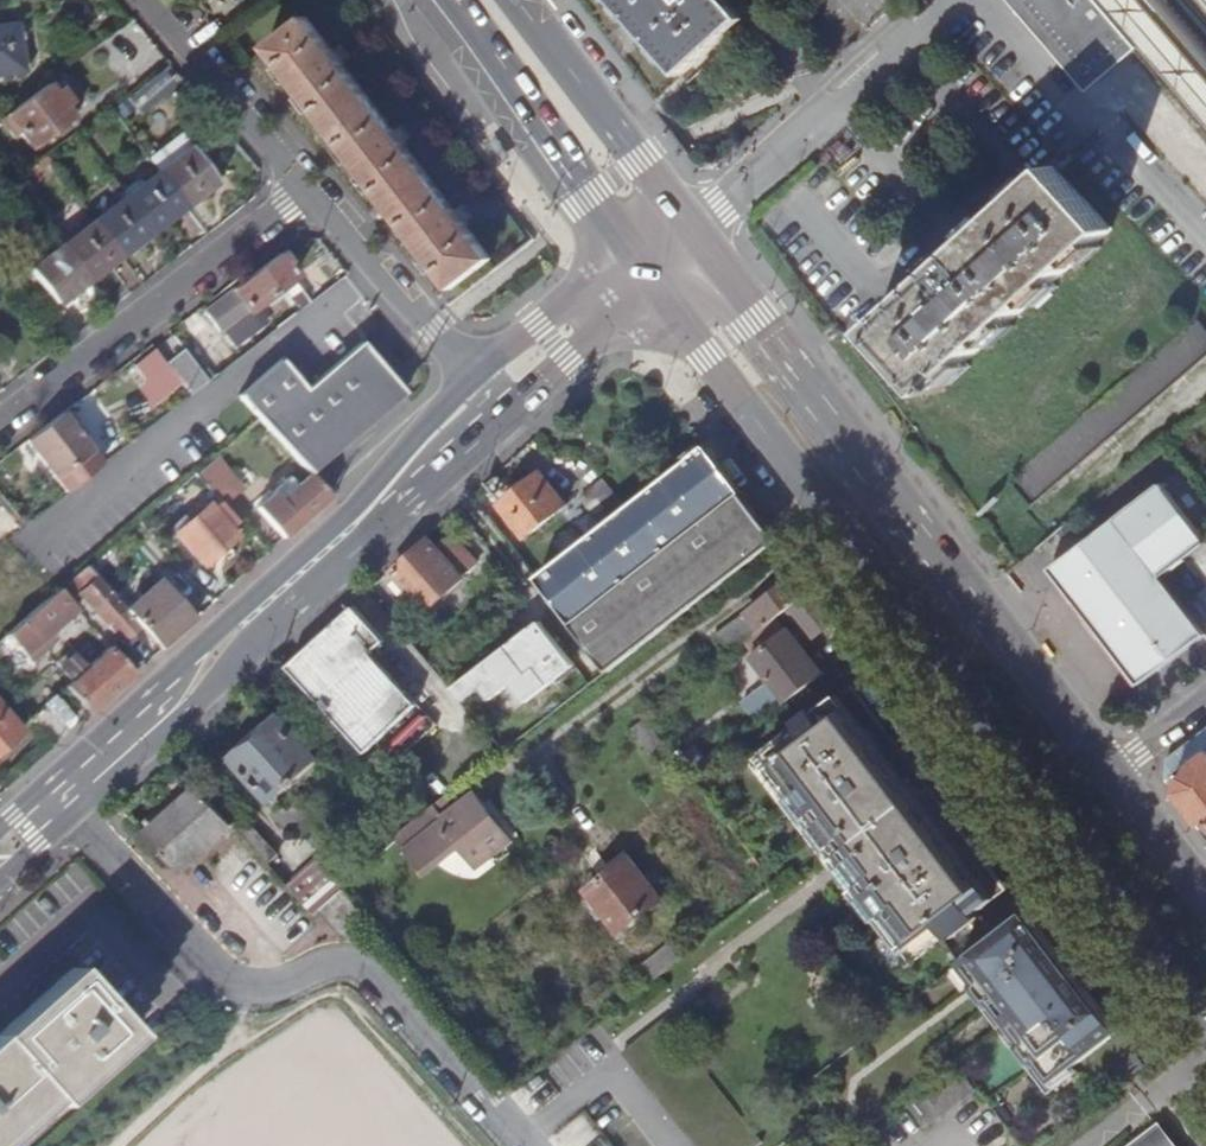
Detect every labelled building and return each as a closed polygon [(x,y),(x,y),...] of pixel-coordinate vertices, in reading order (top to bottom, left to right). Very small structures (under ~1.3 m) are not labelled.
[(237,0),(199,0),(202,4),(206,8),(212,11),(218,13),(224,12),(229,10),(233,8),(236,5),(238,1),(237,0)] [(729,0),(612,0),(682,77),(746,19),(729,0)] [(1009,9),(1026,28),(1082,94),(1139,45),(1108,9),(1100,0),(1001,0),(1009,9)] [(1205,122),(1205,71),(1145,0),(1100,0),(1108,9),(1139,45),(1205,122)] [(451,288),(491,258),(307,16),(267,46),(440,274),(451,288)] [(23,70),(16,23),(0,25),(0,74),(23,70)] [(46,83),(6,114),(31,147),(72,117),(64,106),(70,101),(60,89),(55,94),(46,83)] [(149,159),(158,170),(184,206),(205,190),(207,190),(216,182),(181,136),(149,159)] [(1111,227),(1055,165),(872,330),(928,392),(1111,227)] [(125,195),(152,231),(162,224),(162,223),(184,206),(158,170),(125,195)] [(93,220),(120,255),(142,238),(143,238),(152,231),(125,195),(93,220)] [(120,255),(93,220),(62,244),(89,280),(99,272),(99,271),(120,255)] [(89,280),(62,244),(51,231),(19,256),(56,303),(78,287),(79,287),(89,280)] [(278,254),(231,289),(247,309),(248,311),(295,275),(278,254)] [(231,289),(220,297),(235,318),(247,309),(231,289)] [(1205,356),(1205,325),(1199,317),(1093,408),(1011,479),(1033,505),(1096,451),(1205,356)] [(279,361),(239,394),(306,475),(403,394),(360,342),(303,390),(279,361)] [(166,366),(152,348),(137,361),(132,365),(145,382),(166,366)] [(200,387),(208,380),(187,351),(169,364),(191,393),(200,387)] [(61,412),(24,439),(54,477),(90,450),(61,412)] [(743,492),(707,445),(627,506),(602,525),(537,575),(572,621),(743,492)] [(214,456),(197,471),(225,503),(242,488),(214,456)] [(566,506),(542,474),(502,504),(527,536),(566,506)] [(289,478),(271,494),(255,509),(282,538),(299,523),(329,496),(322,489),(309,475),(297,486),(289,478)] [(602,525),(627,506),(608,484),(583,504),(602,525)] [(1052,567),(1140,685),(1204,633),(1161,576),(1205,541),(1205,540),(1162,485),(1052,567)] [(779,538),(743,492),(572,621),(610,670),(706,595),(779,538)] [(235,518),(220,501),(212,508),(207,504),(174,534),(202,565),(235,535),(227,526),(235,518)] [(431,542),(395,574),(430,613),(467,580),(465,577),(480,563),(455,536),(439,550),(431,542)] [(137,627),(122,610),(85,566),(74,575),(84,587),(77,593),(105,624),(110,620),(126,637),(137,627)] [(750,614),(722,636),(734,652),(802,599),(817,587),(804,571),(765,602),(769,608),(754,619),(750,614)] [(66,581),(77,593),(84,587),(74,575),(66,581)] [(157,651),(193,619),(159,579),(122,610),(137,627),(157,651)] [(802,599),(825,630),(841,618),(817,587),(802,599)] [(57,589),(5,634),(24,655),(40,641),(76,610),(57,589)] [(387,640),(357,607),(289,668),(366,753),(419,706),(372,653),(387,640)] [(563,648),(540,622),(455,692),(467,706),(487,690),(496,701),(515,686),(529,703),(564,674),(551,658),(563,648)] [(820,672),(787,628),(752,655),(785,699),(820,672)] [(45,646),(40,641),(24,655),(28,660),(43,648),(45,646)] [(62,648),(65,653),(73,657),(77,653),(68,643),(62,648)] [(132,677),(133,676),(109,647),(85,669),(73,657),(65,653),(55,662),(71,681),(64,686),(89,714),(132,677)] [(979,914),(1008,892),(936,798),(925,807),(906,782),(917,773),(851,687),(817,713),(814,710),(796,722),(799,726),(757,760),(914,965),(949,937),(953,942),(983,918),(979,914)] [(21,731),(0,708),(0,749),(21,731)] [(280,717),(236,756),(273,798),(317,759),(280,717)] [(1200,824),(1205,820),(1205,733),(1172,759),(1169,785),(1200,824)] [(233,824),(229,820),(221,811),(196,782),(144,828),(182,869),(233,824)] [(449,796),(423,816),(409,827),(411,830),(400,839),(428,871),(464,843),(481,865),(514,839),(478,792),(459,808),(449,796)] [(221,811),(229,820),(238,812),(229,803),(221,811)] [(238,830),(268,863),(280,852),(251,819),(238,830)] [(585,895),(618,935),(660,900),(627,860),(585,895)] [(313,913),(318,909),(338,891),(311,862),(287,884),(313,913)] [(338,891),(318,909),(342,937),(367,915),(342,888),(338,891)] [(1027,910),(962,961),(1008,1019),(996,1027),(1044,1088),(1121,1026),(1027,910)] [(661,975),(683,957),(673,944),(650,963),(661,975)] [(0,1034),(0,1041),(1,1042),(66,985),(78,973),(73,967),(0,1034)] [(48,1095),(53,1101),(131,1031),(78,973),(66,985),(1,1042),(0,1041),(0,1138),(48,1095)] [(136,1037),(131,1031),(53,1101),(59,1107),(136,1037)] [(1126,1078),(1145,1063),(1135,1050),(1116,1065),(1126,1078)] [(953,1063),(903,1102),(924,1129),(974,1089),(953,1063)] [(53,1101),(48,1095),(0,1138),(0,1145),(3,1145),(53,1101)] [(1158,1131),(1138,1145),(1169,1145),(1158,1131)]
